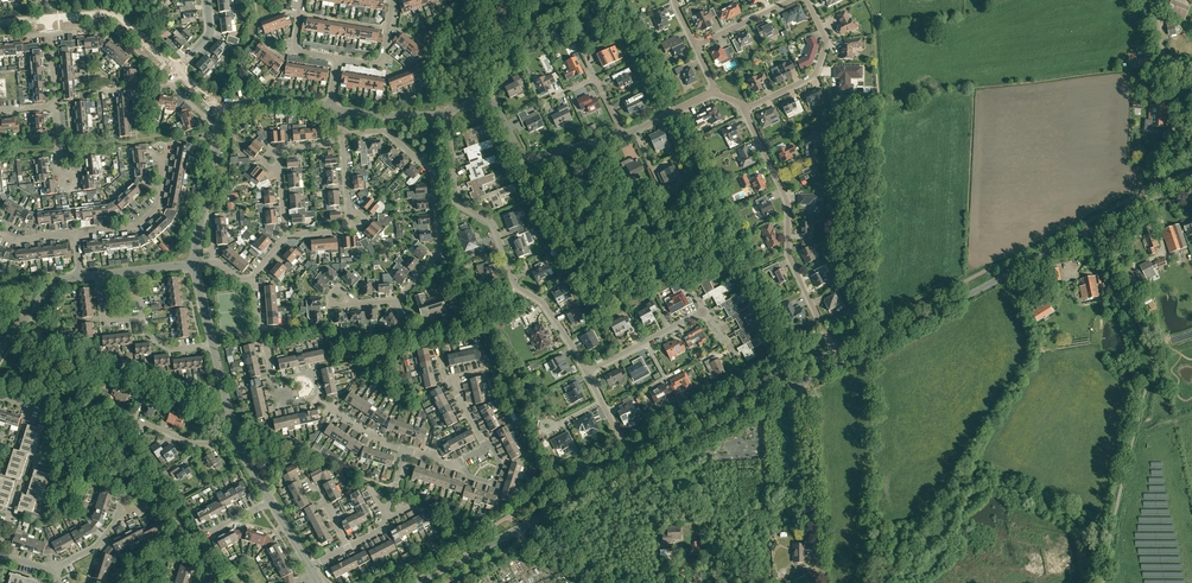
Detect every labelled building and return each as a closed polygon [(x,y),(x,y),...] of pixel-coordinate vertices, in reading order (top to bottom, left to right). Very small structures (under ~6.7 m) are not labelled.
[(183,12),(186,11),(190,11),(190,6),(196,6),(195,0),(185,0),(186,7),(180,7),(180,12),(183,12)] [(386,11),(387,4),(384,4),(384,0),(378,0),(376,10),(386,11)] [(400,7),(403,13),(412,10),(408,0),(406,0),(402,1),(403,5),(400,7)] [(412,10),(418,8),(415,0),(408,0),(412,10)] [(423,6),(424,9),(430,7),(428,0),(421,0),(423,6)] [(1190,7),(1172,0),(1171,0),(1165,15),(1184,22),(1190,7)] [(740,13),(735,3),(717,12),(720,19),(726,17),(727,19),(740,13)] [(233,14),(233,11),(233,9),(231,8),(229,8),(229,4),(219,5),(220,12),(225,12),(226,15),(233,14)] [(781,19),(785,29),(787,32),(790,30),(787,23),(795,19),(797,23),(806,19),(800,6),(783,15),(784,18),(781,19)] [(653,14),(655,18),(658,25),(656,26),(658,30),(663,28),(662,27),(669,24),(666,18),(665,18),(663,14),(666,13),(664,8),(653,14)] [(186,11),(183,12),(183,19),(181,19),(182,24),(192,23),(191,18),(197,17),(196,10),(190,11),(186,11)] [(713,17),(710,10),(704,13),(703,12),(696,15),(698,20),(694,21),(697,28),(701,26),(703,31),(711,26),(708,19),(713,17)] [(855,21),(852,23),(850,19),(849,20),(845,11),(837,15),(841,24),(837,26),(838,28),(837,28),(836,30),(837,32),(839,33),(840,32),(841,34),(849,30),(850,31),(858,27),(855,21)] [(288,13),(278,17),(282,28),(291,24),(289,17),(288,13)] [(220,19),(221,26),(232,25),(231,22),(234,19),(234,18),(236,18),(236,14),(233,14),(226,15),(226,19),(220,19)] [(278,17),(272,19),(277,30),(282,28),(278,17)] [(272,19),(267,21),(271,32),(277,30),(272,19)] [(311,31),(313,20),(307,19),(306,23),(303,22),(302,30),(311,31)] [(261,23),(265,34),(271,32),(267,21),(261,23)] [(1176,30),(1179,30),(1182,29),(1181,23),(1175,21),(1167,22),(1169,36),(1177,34),(1176,30)] [(338,35),(341,36),(343,25),(337,24),(335,35),(335,38),(337,38),(338,35)] [(762,26),(760,25),(756,27),(762,39),(765,38),(766,39),(778,34),(775,28),(773,29),(770,24),(765,27),(764,26),(762,27),(762,26)] [(232,25),(221,26),(222,33),(232,32),(232,25)] [(353,38),(355,27),(349,26),(347,37),(347,40),(349,40),(350,37),(353,38)] [(173,33),(175,35),(177,38),(177,37),(181,40),(183,37),(188,41),(193,35),(186,29),(181,34),(176,30),(173,33)] [(379,31),(373,30),(371,41),(381,42),(382,35),(379,35),(379,31)] [(753,41),(748,31),(736,37),(738,42),(734,44),(738,53),(742,51),(741,47),(753,41)] [(400,47),(407,38),(403,34),(400,37),(397,35),(393,40),(400,47)] [(177,38),(175,35),(170,40),(168,39),(165,42),(173,49),(176,46),(180,50),(185,44),(181,40),(177,37),(177,38)] [(809,46),(805,57),(797,61),(801,69),(812,64),(818,45),(814,36),(806,40),(809,46)] [(72,41),(73,48),(86,47),(85,38),(85,37),(78,37),(78,40),(72,41)] [(98,37),(91,38),(92,50),(99,49),(101,50),(104,40),(98,38),(98,37)] [(412,42),(407,38),(400,47),(405,51),(412,42)] [(673,42),(671,38),(661,43),(665,51),(672,48),(676,57),(682,54),(680,51),(684,48),(680,39),(673,42)] [(863,46),(861,38),(845,41),(845,45),(841,45),(841,58),(852,59),(852,48),(863,46)] [(104,40),(101,50),(102,50),(108,55),(116,45),(110,41),(110,42),(104,40)] [(215,45),(223,52),(227,47),(220,40),(215,45)] [(59,48),(59,55),(73,54),(70,54),(69,49),(73,48),(72,41),(61,42),(62,46),(59,46),(59,48)] [(29,44),(23,45),(22,42),(16,42),(16,44),(17,53),(29,52),(29,44)] [(257,57),(264,48),(260,44),(259,45),(256,42),(248,52),(251,54),(252,53),(257,57)] [(417,46),(412,42),(405,51),(410,54),(417,46)] [(40,43),(29,44),(29,52),(33,51),(34,57),(31,57),(39,57),(44,56),(43,49),(40,50),(40,43)] [(120,50),(116,45),(108,55),(113,59),(120,50)] [(215,54),(212,57),(218,62),(220,59),(218,57),(223,52),(215,45),(210,50),(215,54)] [(623,58),(622,57),(619,59),(616,52),(618,52),(615,46),(617,46),(616,45),(595,56),(598,61),(600,61),(603,68),(623,58)] [(733,59),(728,48),(724,50),(724,49),(721,51),(719,45),(715,47),(715,48),(710,51),(715,60),(718,59),(720,62),(725,59),(726,62),(733,59)] [(417,46),(410,54),(415,58),(417,61),(421,56),(418,54),(422,50),(417,46)] [(257,57),(262,61),(269,52),(264,48),(257,57)] [(125,54),(120,50),(113,59),(118,63),(125,54)] [(267,64),(274,56),(269,52),(262,61),(267,64)] [(1137,61),(1136,52),(1129,53),(1130,62),(1137,61)] [(124,69),(129,66),(127,62),(130,58),(125,54),(118,63),(123,67),(124,69)] [(211,70),(215,65),(217,66),(220,64),(218,62),(212,57),(210,60),(206,56),(201,61),(211,70)] [(267,64),(271,68),(279,59),(274,56),(267,64)] [(574,78),(583,73),(578,63),(582,62),(579,56),(566,62),(570,70),(564,73),(567,80),(574,77),(574,78)] [(279,59),(271,68),(269,71),(276,77),(279,73),(277,71),(283,63),(279,59)] [(206,74),(210,70),(211,70),(201,61),(196,66),(200,70),(198,73),(204,78),(206,74)] [(793,69),(790,62),(785,64),(785,63),(778,66),(780,72),(773,75),(777,83),(791,76),(789,71),(793,69)] [(284,75),(291,76),(293,65),(286,64),(284,75)] [(684,70),(682,65),(674,69),(677,76),(681,74),(687,85),(697,81),(690,67),(684,70)] [(131,70),(129,66),(124,69),(125,70),(125,77),(137,76),(136,69),(131,70)] [(341,84),(347,85),(349,74),(345,73),(346,68),(342,67),(341,70),(340,76),(342,77),(341,84)] [(862,78),(862,67),(835,67),(835,78),(839,78),(839,89),(850,90),(850,89),(853,89),(853,84),(850,84),(850,78),(862,78)] [(628,74),(631,73),(629,68),(612,76),(614,81),(617,80),(621,88),(625,86),(625,87),(627,87),(626,86),(633,83),(628,74)] [(420,80),(418,75),(416,69),(411,72),(415,82),(420,80)] [(322,70),(321,81),(327,82),(329,71),(322,70)] [(411,84),(415,82),(411,72),(405,74),(409,84),(410,87),(412,86),(411,84)] [(749,80),(753,88),(755,92),(762,89),(760,84),(767,81),(763,73),(756,77),(756,76),(749,80)] [(352,88),(353,86),(355,75),(349,74),(347,85),(346,87),(352,88)] [(403,87),(409,84),(405,74),(399,76),(403,87)] [(523,86),(522,84),(518,75),(512,78),(514,83),(505,88),(510,99),(522,92),(520,88),(523,86)] [(554,80),(551,75),(545,78),(545,77),(535,82),(541,94),(547,91),(546,90),(549,88),(548,86),(555,83),(554,80)] [(394,78),(398,89),(403,87),(399,76),(394,78)] [(392,91),(398,89),(394,78),(388,80),(392,91)] [(385,80),(379,79),(377,90),(383,91),(385,80)] [(1156,86),(1147,89),(1150,96),(1158,93),(1156,86)] [(822,96),(818,88),(803,95),(807,103),(814,100),(816,104),(823,101),(821,97),(822,96)] [(161,94),(157,94),(155,107),(161,109),(162,107),(165,108),(168,96),(164,95),(164,94),(161,94)] [(631,99),(624,102),(626,106),(630,114),(644,107),(640,99),(644,98),(642,94),(638,96),(638,95),(631,99)] [(175,111),(176,106),(178,97),(174,96),(172,95),(171,97),(168,96),(165,108),(169,108),(169,110),(175,111)] [(590,114),(600,108),(595,98),(590,101),(588,95),(577,100),(582,111),(587,108),(590,114)] [(788,101),(781,104),(785,113),(788,117),(794,114),(794,115),(803,111),(798,101),(794,103),(792,98),(788,100),(788,101)] [(565,122),(572,119),(568,112),(569,112),(566,105),(558,109),(560,113),(552,117),(556,126),(564,122),(565,122)] [(1152,119),(1151,126),(1168,127),(1169,106),(1152,105),(1152,119)] [(694,118),(697,124),(709,118),(711,123),(716,120),(717,122),(722,119),(718,112),(717,112),(714,106),(702,112),(703,114),(694,118)] [(182,122),(193,118),(192,115),(193,114),(191,108),(177,113),(179,119),(181,118),(182,122)] [(778,116),(774,108),(757,115),(763,127),(770,124),(769,121),(778,116)] [(46,120),(46,117),(42,118),(42,114),(31,115),(32,122),(33,122),(34,125),(45,124),(45,120),(46,120)] [(528,115),(520,119),(524,127),(527,125),(531,132),(543,126),(538,116),(530,120),(528,115)] [(19,117),(15,117),(12,117),(12,119),(8,119),(9,131),(13,130),(13,132),(20,131),(19,117)] [(8,119),(5,119),(5,118),(2,118),(2,122),(0,123),(0,133),(6,132),(6,131),(9,131),(8,119)] [(193,118),(182,122),(177,124),(179,129),(180,129),(183,128),(184,132),(198,127),(196,121),(194,121),(193,118)] [(729,127),(721,130),(725,138),(728,137),(731,142),(727,143),(730,149),(739,145),(736,139),(740,137),(738,132),(740,131),(736,123),(729,127)] [(46,128),(45,124),(34,125),(34,129),(33,129),(33,136),(43,135),(43,131),(47,131),(47,128),(46,128)] [(485,124),(461,133),(463,137),(465,136),(466,139),(465,140),(468,148),(478,144),(475,134),(484,131),(484,132),(488,131),(485,124)] [(281,130),(277,130),(278,142),(285,142),(284,136),(288,136),(287,125),(282,125),(281,126),(281,130)] [(293,131),(293,128),(293,125),(289,126),(290,135),(293,135),(294,141),(300,141),(299,130),(293,131)] [(312,129),(313,139),(320,139),(319,133),(323,133),(322,125),(318,126),(319,129),(312,129)] [(660,131),(650,136),(652,141),(651,142),(652,142),(653,141),(654,144),(653,144),(656,151),(658,150),(666,147),(665,146),(669,144),(665,135),(666,135),(664,131),(667,130),(665,125),(659,128),(660,131)] [(264,130),(261,132),(265,140),(268,138),(267,137),(270,136),(271,143),(278,142),(277,130),(270,131),(270,132),(265,133),(264,130)] [(807,150),(813,147),(818,145),(818,146),(823,144),(818,133),(802,141),(807,150)] [(254,139),(250,144),(259,152),(264,147),(254,139)] [(471,164),(482,160),(480,156),(478,151),(491,146),(491,145),(493,144),(492,139),(478,144),(468,148),(463,149),(465,154),(468,153),(469,156),(468,157),(471,164)] [(369,140),(369,142),(370,144),(366,144),(367,155),(373,155),(373,149),(380,149),(380,140),(371,141),(371,140),(369,140)] [(362,145),(362,142),(362,141),(354,141),(355,152),(360,151),(362,165),(368,165),(367,155),(366,144),(362,145)] [(190,151),(191,144),(181,142),(181,146),(176,146),(176,148),(177,149),(177,152),(188,154),(189,150),(190,151)] [(795,152),(792,145),(785,148),(783,143),(775,147),(782,162),(790,158),(789,155),(795,152)] [(259,152),(250,144),(250,145),(251,146),(249,148),(247,146),(246,147),(244,148),(243,149),(243,151),(250,157),(252,155),(254,158),(259,152)] [(741,163),(740,163),(741,164),(743,167),(754,162),(751,154),(748,155),(747,153),(748,153),(745,145),(738,149),(742,158),(739,159),(741,163)] [(383,154),(381,157),(381,160),(384,162),(383,163),(388,167),(397,157),(394,155),(396,152),(394,149),(394,148),(391,147),(390,146),(383,154)] [(132,155),(133,158),(144,157),(144,153),(145,153),(145,151),(141,151),(141,150),(140,147),(130,149),(131,155),(132,155)] [(187,160),(188,154),(177,152),(176,156),(171,155),(171,157),(187,160)] [(325,157),(326,161),(323,161),(323,164),(320,165),(321,169),(330,168),(330,164),(336,164),(336,163),(337,163),(337,158),(336,158),(336,156),(331,157),(330,153),(325,153),(325,157)] [(85,160),(86,164),(98,163),(100,162),(100,156),(84,158),(84,160),(85,160)] [(293,167),(294,171),(301,170),(302,170),(302,169),(301,159),(297,159),(297,156),(288,156),(288,161),(287,161),(288,168),(293,167)] [(388,167),(393,171),(394,172),(398,167),(401,170),(408,162),(402,156),(399,159),(397,157),(388,167)] [(470,177),(472,182),(484,177),(481,168),(494,163),(494,160),(496,159),(495,156),(482,160),(471,164),(465,166),(467,171),(470,169),(472,176),(470,177)] [(187,160),(171,157),(170,160),(175,161),(174,165),(186,167),(187,160)] [(36,170),(48,169),(48,165),(49,165),(49,162),(48,158),(44,159),(34,160),(35,167),(36,166),(36,170)] [(631,177),(644,171),(639,160),(631,164),(629,159),(621,163),(623,168),(626,166),(631,177)] [(100,162),(98,163),(86,164),(86,168),(85,168),(85,170),(101,169),(100,162)] [(819,174),(814,164),(797,173),(801,182),(819,174)] [(185,173),(186,167),(174,165),(174,169),(169,168),(168,170),(185,173)] [(249,168),(246,171),(248,173),(245,177),(251,181),(254,178),(260,170),(255,165),(251,169),(249,168)] [(410,186),(414,185),(421,176),(418,174),(419,172),(412,167),(413,166),(412,165),(406,172),(411,177),(406,183),(410,186)] [(676,185),(681,182),(673,166),(668,169),(666,170),(666,171),(664,173),(663,171),(657,174),(665,190),(670,188),(668,183),(674,181),(676,185)] [(324,179),(337,178),(338,177),(338,171),(337,171),(331,171),(330,168),(321,169),(321,172),(323,172),(324,179)] [(101,169),(85,170),(86,173),(87,173),(87,176),(87,177),(99,175),(102,175),(101,169)] [(261,170),(260,170),(254,178),(257,180),(255,182),(257,184),(267,173),(262,169),(261,170)] [(135,178),(134,181),(142,184),(144,177),(147,176),(146,170),(134,171),(135,178)] [(172,177),(183,179),(185,173),(168,170),(168,173),(173,174),(172,177)] [(288,175),(289,182),(299,181),(298,174),(301,174),(301,170),(294,171),(294,174),(288,175)] [(352,177),(353,183),(363,182),(363,176),(367,175),(368,175),(367,172),(367,171),(365,172),(358,173),(358,176),(352,177)] [(480,196),(485,195),(483,189),(482,189),(481,185),(494,181),(493,178),(495,177),(493,174),(484,177),(472,182),(467,183),(469,188),(472,187),(474,193),(471,194),(473,199),(480,196)] [(50,181),(49,178),(51,178),(50,175),(37,176),(32,177),(32,179),(34,179),(34,183),(38,183),(50,181)] [(81,184),(94,183),(99,182),(99,176),(99,175),(87,177),(87,176),(82,177),(82,181),(81,181),(81,184)] [(767,187),(763,179),(761,175),(748,181),(745,175),(739,178),(744,188),(752,184),(756,193),(767,187)] [(182,186),(183,179),(172,177),(171,181),(166,180),(166,183),(182,186)] [(338,185),(338,184),(339,184),(338,177),(337,178),(324,179),(325,186),(322,186),(323,189),(325,189),(332,188),(332,185),(338,185)] [(38,183),(41,183),(41,188),(44,188),(57,187),(57,184),(56,185),(55,180),(50,181),(38,183)] [(142,184),(134,181),(133,184),(128,189),(136,198),(141,193),(139,191),(142,184)] [(300,188),(299,181),(289,182),(289,189),(295,188),(295,192),(303,191),(303,187),(300,188)] [(353,190),(360,189),(360,193),(358,194),(359,197),(366,194),(368,192),(367,189),(366,189),(366,182),(363,182),(353,183),(353,190)] [(520,182),(485,195),(480,196),(482,201),(489,199),(489,201),(492,200),(495,208),(497,207),(498,208),(503,206),(500,197),(504,195),(511,192),(511,193),(517,192),(514,186),(517,185),(517,184),(521,183),(520,182)] [(94,183),(81,184),(81,187),(83,187),(83,191),(95,189),(94,183)] [(170,190),(181,192),(182,186),(166,183),(165,186),(170,187),(170,190)] [(408,199),(412,198),(423,197),(423,193),(427,193),(426,184),(421,184),(421,185),(416,186),(416,191),(407,192),(408,199)] [(57,187),(44,188),(45,195),(57,194),(56,190),(58,190),(57,187)] [(333,192),(332,188),(325,189),(325,193),(328,193),(329,199),(339,198),(338,192),(333,192)] [(128,189),(123,193),(132,203),(134,201),(133,200),(136,198),(128,189)] [(180,198),(181,192),(170,190),(169,194),(164,193),(164,196),(180,198)] [(290,196),(290,203),(301,202),(300,195),(303,195),(303,191),(295,192),(296,195),(290,196)] [(230,200),(236,199),(239,199),(239,193),(235,193),(229,194),(229,192),(228,192),(227,201),(230,200)] [(123,193),(119,198),(127,206),(129,204),(130,205),(132,203),(123,193)] [(819,214),(819,195),(799,195),(799,204),(810,204),(810,214),(819,214)] [(5,196),(0,200),(0,203),(3,207),(2,210),(7,213),(13,203),(7,199),(5,196)] [(168,199),(168,203),(179,205),(180,198),(164,196),(163,198),(168,199)] [(765,196),(755,201),(757,205),(758,204),(760,209),(759,209),(758,211),(759,212),(759,213),(760,213),(762,213),(764,217),(769,214),(769,215),(770,216),(771,216),(772,216),(773,215),(773,214),(774,213),(773,212),(774,211),(770,202),(767,203),(766,201),(767,200),(765,196)] [(257,209),(260,209),(262,208),(270,208),(269,204),(275,204),(275,197),(264,198),(261,198),(262,203),(256,204),(256,209),(257,209)] [(423,201),(423,197),(412,198),(413,204),(417,204),(418,210),(428,209),(427,200),(423,201)] [(111,204),(114,211),(120,209),(122,211),(127,206),(119,198),(114,202),(111,204)] [(326,206),(327,210),(334,209),(334,206),(340,205),(339,198),(329,199),(329,206),(326,206)] [(374,203),(368,198),(362,206),(367,210),(374,203)] [(297,209),(297,213),(306,212),(305,205),(304,201),(301,202),(290,203),(291,210),(297,209)] [(377,205),(374,203),(367,210),(373,215),(376,211),(379,213),(381,213),(386,208),(383,205),(383,203),(381,202),(379,202),(377,205)] [(10,216),(12,217),(19,206),(13,203),(7,213),(10,215),(10,216)] [(166,210),(165,212),(175,218),(178,211),(179,205),(168,203),(166,210)] [(107,205),(101,206),(102,218),(109,217),(109,214),(114,211),(111,204),(107,205)] [(24,209),(19,206),(12,217),(15,219),(15,217),(18,219),(24,209)] [(81,220),(81,222),(83,221),(82,208),(75,209),(77,221),(81,220)] [(264,212),(264,218),(277,217),(276,211),(270,211),(270,208),(262,208),(260,209),(257,209),(258,212),(264,212)] [(32,221),(34,213),(30,212),(24,209),(18,219),(25,222),(26,220),(32,221)] [(63,210),(64,224),(67,223),(67,222),(71,221),(70,209),(63,210)] [(334,213),(334,209),(327,210),(327,214),(330,213),(330,220),(341,220),(340,212),(334,213)] [(62,223),(62,224),(64,224),(63,210),(56,211),(58,223),(62,223)] [(314,211),(306,212),(297,213),(298,216),(292,217),(292,224),(303,223),(302,219),(303,219),(305,218),(304,215),(308,215),(313,216),(314,216),(314,211)] [(171,224),(175,218),(165,212),(163,216),(158,220),(166,228),(171,224)] [(515,227),(516,231),(523,228),(522,223),(518,225),(514,212),(503,216),(506,222),(505,222),(506,225),(507,225),(508,229),(515,227)] [(37,213),(34,213),(32,221),(38,223),(38,225),(45,225),(43,213),(37,213)] [(226,218),(225,218),(225,213),(217,214),(218,219),(215,219),(216,226),(226,225),(226,218)] [(415,229),(426,228),(425,224),(429,224),(429,220),(430,220),(429,217),(429,216),(418,217),(419,222),(414,223),(415,229)] [(274,229),(273,224),(277,224),(277,217),(264,218),(265,225),(266,225),(264,230),(266,230),(273,232),(274,229)] [(388,218),(385,218),(378,218),(378,222),(377,222),(375,224),(373,223),(369,228),(378,236),(382,230),(384,230),(385,229),(386,229),(386,228),(388,226),(387,224),(389,224),(391,222),(391,217),(388,218)] [(152,219),(150,220),(162,233),(166,228),(158,220),(156,222),(152,219)] [(151,226),(149,229),(157,237),(162,233),(150,220),(148,223),(151,226)] [(1183,223),(1188,236),(1191,235),(1191,220),(1183,223)] [(806,239),(813,239),(813,231),(810,231),(809,222),(801,222),(801,223),(800,223),(800,227),(801,227),(801,235),(806,235),(806,239)] [(1179,224),(1162,230),(1170,253),(1187,247),(1179,224)] [(772,231),(769,225),(761,228),(764,234),(763,235),(770,248),(779,243),(773,230),(772,231)] [(372,243),(378,236),(369,228),(368,228),(367,228),(363,232),(364,233),(367,236),(366,238),(363,240),(367,248),(366,246),(372,243)] [(430,231),(428,231),(426,232),(426,228),(415,229),(415,235),(420,235),(420,240),(425,240),(425,241),(431,241),(431,239),(431,236),(430,236),(430,231)] [(471,228),(459,232),(464,246),(463,246),(464,251),(472,248),(478,246),(477,242),(475,237),(474,237),(471,228)] [(152,242),(157,237),(149,229),(144,233),(141,235),(146,245),(152,242)] [(126,249),(133,249),(131,237),(127,238),(127,232),(124,233),(126,249)] [(533,243),(533,241),(531,237),(530,237),(528,232),(519,235),(519,233),(517,234),(519,241),(514,243),(519,257),(530,253),(527,245),(533,243)] [(1155,232),(1144,236),(1145,240),(1147,244),(1149,249),(1147,250),(1149,256),(1156,253),(1153,248),(1160,245),(1155,232)] [(112,234),(113,251),(120,250),(118,238),(115,239),(114,234),(112,234)] [(139,248),(146,245),(141,235),(138,236),(131,237),(133,249),(139,248)] [(259,240),(267,247),(271,242),(263,235),(259,240)] [(99,236),(101,252),(107,252),(106,240),(102,241),(101,236),(99,236)] [(350,238),(351,248),(351,250),(358,249),(358,247),(363,247),(364,249),(367,248),(363,240),(360,241),(357,241),(357,237),(356,237),(356,236),(350,236),(350,238)] [(254,241),(253,243),(250,246),(256,251),(258,248),(263,252),(267,247),(259,240),(256,238),(253,241),(254,241)] [(351,250),(351,248),(350,238),(343,238),(343,244),(340,244),(341,254),(345,254),(347,252),(347,250),(351,250)] [(319,254),(318,251),(318,240),(311,241),(311,243),(308,243),(308,252),(311,255),(319,254)] [(55,258),(61,257),(60,246),(56,246),(55,241),(53,241),(55,258)] [(91,254),(94,253),(93,242),(89,242),(89,241),(86,241),(87,245),(83,246),(84,256),(91,255),(91,254)] [(426,249),(428,250),(418,241),(414,246),(417,249),(414,253),(422,260),(427,254),(424,251),(426,249)] [(42,260),(48,259),(47,247),(43,248),(43,243),(40,243),(42,260)] [(63,245),(60,246),(61,257),(64,257),(65,259),(72,258),(70,247),(70,243),(63,244),(63,245)] [(803,256),(806,263),(815,259),(811,250),(814,249),(814,243),(802,244),(802,247),(803,250),(800,252),(802,256),(803,256)] [(29,261),(35,261),(34,249),(31,249),(30,244),(27,245),(29,261)] [(9,262),(12,249),(9,249),(9,248),(7,246),(6,249),(2,247),(0,250),(0,259),(2,260),(9,262)] [(287,252),(295,259),(298,260),(304,253),(299,248),(296,251),(292,247),(291,247),(290,246),(286,251),(287,252)] [(228,260),(234,252),(229,248),(223,256),(228,260)] [(16,263),(23,262),(21,250),(18,251),(18,249),(15,249),(15,250),(12,249),(9,262),(16,263)] [(473,251),(462,255),(464,260),(475,256),(473,251)] [(239,256),(234,252),(228,260),(233,264),(239,256)] [(295,267),(293,265),(291,264),(295,259),(287,252),(283,257),(288,261),(285,263),(291,268),(293,270),(295,267)] [(244,260),(239,256),(233,264),(238,268),(244,260)] [(246,268),(247,269),(250,265),(249,264),(247,263),(250,260),(247,257),(244,260),(238,268),(243,272),(246,268)] [(409,269),(410,271),(411,271),(414,267),(415,268),(419,264),(410,257),(409,257),(407,259),(407,261),(408,261),(406,263),(398,257),(394,261),(397,264),(407,272),(409,269)] [(1151,263),(1150,263),(1154,269),(1157,267),(1157,268),(1167,265),(1164,258),(1154,261),(1155,262),(1151,263)] [(275,267),(274,267),(282,274),(285,271),(287,273),(289,271),(291,272),(293,270),(291,268),(285,263),(283,266),(279,262),(278,263),(277,262),(273,266),(275,267)] [(546,271),(550,269),(546,262),(541,264),(543,268),(533,273),(538,282),(549,276),(546,271)] [(488,281),(498,277),(494,264),(487,267),(486,263),(477,266),(479,275),(485,272),(488,281)] [(404,275),(407,272),(397,264),(393,268),(398,272),(394,277),(398,280),(397,281),(401,284),(403,283),(405,281),(405,280),(407,277),(404,275)] [(773,265),(762,270),(764,273),(769,271),(773,278),(776,277),(779,284),(787,280),(785,277),(787,276),(783,268),(781,269),(776,271),(774,268),(773,265)] [(826,276),(824,271),(826,270),(824,266),(822,267),(821,267),(814,270),(816,274),(812,276),(817,287),(825,283),(822,278),(826,276)] [(278,279),(282,274),(274,267),(270,272),(275,276),(272,279),(278,284),(280,281),(278,279)] [(322,270),(318,275),(328,283),(331,280),(332,282),(333,280),(334,280),(336,277),(337,275),(329,268),(326,273),(322,270)] [(1051,269),(1052,272),(1048,273),(1049,280),(1054,279),(1054,282),(1062,280),(1059,268),(1051,269)] [(713,290),(709,282),(722,276),(718,270),(696,281),(698,285),(702,284),(703,286),(702,286),(706,294),(708,294),(708,293),(713,290)] [(361,277),(356,273),(354,276),(348,271),(342,278),(349,283),(348,284),(349,285),(350,285),(353,287),(361,277)] [(383,284),(378,284),(379,292),(387,292),(387,293),(389,293),(389,290),(393,290),(392,279),(387,273),(382,273),(383,284)] [(1100,274),(1081,279),(1086,299),(1099,296),(1097,284),(1102,283),(1100,274)] [(328,283),(318,275),(314,280),(317,283),(314,287),(322,293),(327,287),(326,286),(328,283)] [(162,287),(168,286),(179,285),(178,281),(180,281),(180,279),(180,277),(178,278),(178,277),(167,279),(168,283),(162,284),(162,287)] [(375,292),(374,279),(368,280),(368,284),(362,285),(363,290),(362,290),(362,295),(372,294),(371,292),(375,292)] [(690,304),(684,295),(682,290),(686,288),(684,285),(682,281),(670,287),(674,294),(665,299),(665,300),(672,314),(690,304)] [(265,287),(265,293),(276,293),(276,291),(277,291),(277,288),(275,288),(275,286),(275,284),(273,283),(267,283),(266,285),(266,287),(265,287)] [(725,302),(721,294),(730,289),(727,283),(713,290),(708,293),(708,294),(710,297),(713,296),(714,297),(713,298),(718,306),(720,305),(725,302)] [(179,285),(168,286),(168,290),(162,291),(163,294),(169,293),(179,292),(179,288),(181,288),(180,286),(181,286),(181,284),(179,285)] [(565,286),(562,288),(553,293),(558,303),(565,300),(565,301),(571,298),(565,286)] [(74,297),(80,297),(90,295),(90,291),(91,291),(91,290),(92,290),(92,288),(89,288),(79,289),(79,294),(73,294),(74,297)] [(844,302),(841,296),(837,288),(827,293),(829,297),(823,300),(828,311),(837,307),(838,304),(844,302)] [(748,289),(741,293),(745,299),(748,297),(747,294),(750,293),(748,289)] [(164,301),(170,300),(180,299),(180,295),(181,295),(181,293),(182,293),(182,292),(179,292),(169,293),(169,297),(163,298),(164,301)] [(720,305),(722,309),(725,307),(726,309),(725,309),(729,317),(731,317),(731,316),(737,313),(732,305),(745,299),(741,293),(725,302),(720,305)] [(422,319),(446,311),(440,294),(425,300),(423,294),(415,296),(422,319)] [(74,301),(74,303),(75,305),(81,304),(91,302),(91,298),(92,298),(92,297),(93,297),(93,295),(90,295),(80,297),(80,301),(74,301)] [(306,300),(307,311),(320,310),(320,306),(321,306),(321,298),(307,299),(306,300)] [(180,299),(170,300),(170,304),(164,305),(165,308),(170,307),(171,308),(181,306),(181,302),(182,302),(182,300),(183,300),(182,299),(180,299)] [(75,312),(81,311),(92,309),(91,306),(93,305),(93,304),(94,304),(93,302),(91,302),(81,304),(81,308),(75,309),(75,312)] [(656,310),(652,302),(646,305),(648,308),(638,313),(644,324),(650,321),(651,322),(655,320),(651,313),(656,310)] [(794,312),(789,302),(782,305),(790,323),(805,315),(802,308),(794,312)] [(1047,302),(1032,311),(1037,320),(1049,313),(1047,310),(1051,308),(1047,302)] [(580,321),(584,319),(578,307),(577,308),(575,304),(567,308),(569,311),(566,313),(568,317),(569,317),(571,320),(570,320),(572,325),(576,323),(577,324),(581,322),(580,321)] [(452,308),(459,329),(470,326),(463,305),(452,308)] [(754,312),(750,306),(737,313),(731,316),(731,317),(733,320),(736,319),(737,320),(736,321),(741,329),(748,325),(744,317),(754,312)] [(170,318),(176,317),(186,316),(186,312),(187,312),(187,310),(188,310),(188,308),(185,309),(175,310),(175,314),(169,315),(170,318)] [(94,309),(92,309),(81,311),(82,315),(76,316),(77,322),(84,322),(84,318),(93,317),(92,313),(94,312),(94,311),(94,309)] [(368,312),(364,312),(365,325),(371,324),(372,324),(377,324),(377,320),(376,314),(378,314),(377,309),(375,309),(374,309),(372,309),(371,310),(368,310),(368,312)] [(320,313),(320,310),(307,311),(308,318),(309,319),(313,319),(313,324),(323,324),(323,322),(322,322),(321,313),(320,313)] [(359,325),(365,325),(364,312),(361,312),(360,310),(359,311),(359,312),(350,313),(351,321),(358,320),(359,325)] [(334,313),(335,319),(335,323),(341,323),(342,331),(348,331),(347,313),(343,314),(343,312),(334,313)] [(399,320),(395,317),(395,316),(392,312),(390,315),(387,312),(380,321),(385,325),(388,322),(393,326),(399,320)] [(186,316),(176,317),(176,321),(170,322),(171,325),(177,324),(187,323),(187,319),(188,319),(188,317),(189,317),(188,316),(186,316)] [(628,334),(634,331),(626,317),(623,318),(622,317),(610,324),(616,335),(625,330),(628,334)] [(751,341),(747,333),(760,326),(757,320),(748,325),(741,329),(734,332),(737,336),(740,335),(741,336),(740,337),(744,345),(751,341)] [(76,332),(82,332),(92,330),(92,326),(93,326),(93,325),(94,324),(94,323),(91,323),(81,324),(81,329),(75,329),(76,332)] [(171,332),(177,331),(188,330),(187,326),(189,326),(189,324),(190,324),(189,323),(187,323),(177,324),(177,328),(171,329),(171,332)] [(550,345),(546,337),(544,334),(546,333),(545,332),(541,325),(528,332),(534,343),(534,342),(538,351),(541,349),(550,345)] [(685,340),(689,348),(693,345),(692,344),(697,342),(699,346),(704,343),(703,343),(707,341),(699,326),(696,328),(697,329),(687,334),(689,338),(685,340)] [(92,330),(82,332),(82,336),(76,336),(76,339),(82,339),(93,338),(93,333),(94,333),(94,332),(95,332),(94,330),(92,330)] [(172,339),(174,339),(178,339),(189,337),(188,333),(190,333),(190,331),(190,330),(188,330),(177,331),(178,335),(172,336),(172,339)] [(581,338),(583,342),(584,344),(586,344),(589,350),(599,345),(592,331),(581,338)] [(126,351),(125,345),(124,334),(120,334),(119,333),(118,333),(118,332),(116,333),(117,335),(118,345),(122,345),(123,351),(126,351)] [(132,344),(131,333),(127,334),(127,332),(125,332),(123,332),(124,334),(125,345),(129,344),(130,350),(133,350),(132,344)] [(119,353),(118,345),(117,335),(113,335),(112,334),(111,334),(111,333),(109,333),(109,336),(111,346),(115,346),(116,354),(119,353)] [(112,352),(111,346),(109,336),(106,336),(105,335),(104,335),(104,334),(102,334),(102,337),(103,347),(108,347),(109,353),(112,352)] [(737,348),(739,353),(742,351),(743,353),(747,361),(754,357),(750,349),(762,343),(759,337),(751,341),(744,345),(737,348)] [(670,358),(685,350),(681,342),(678,343),(676,340),(669,343),(668,343),(663,345),(670,358)] [(142,344),(144,354),(148,354),(149,360),(152,360),(151,354),(150,343),(146,344),(145,342),(144,342),(144,341),(142,342),(142,344)] [(145,360),(144,354),(142,344),(138,344),(138,343),(137,343),(137,342),(135,342),(135,345),(136,355),(141,355),(142,361),(145,360)] [(245,353),(255,351),(254,345),(241,347),(242,354),(245,353)] [(429,355),(427,346),(423,347),(424,350),(417,351),(418,357),(429,355)] [(472,350),(475,361),(481,359),(479,349),(472,350)] [(475,361),(472,350),(466,352),(468,362),(475,361)] [(245,353),(246,360),(256,357),(255,351),(245,353)] [(299,367),(305,365),(303,355),(302,351),(296,353),(297,356),(299,367)] [(322,351),(315,352),(318,362),(324,361),(322,351)] [(318,362),(315,352),(309,353),(312,364),(318,362)] [(468,362),(466,352),(460,353),(462,364),(468,362)] [(161,355),(163,366),(167,366),(168,372),(174,371),(173,363),(170,364),(169,355),(165,355),(164,353),(163,354),(163,353),(161,353),(161,355)] [(309,353),(303,355),(305,365),(312,364),(309,353)] [(460,353),(454,354),(456,365),(462,364),(460,353)] [(164,372),(163,366),(161,355),(157,356),(157,354),(156,354),(154,354),(154,356),(155,367),(160,366),(161,372),(162,376),(164,376),(164,372)] [(446,363),(447,367),(456,365),(454,354),(447,356),(449,362),(446,363)] [(206,368),(203,368),(203,367),(202,357),(198,357),(197,356),(196,356),(196,355),(194,355),(195,358),(196,368),(200,368),(201,374),(205,373),(206,377),(208,376),(206,368)] [(430,361),(429,355),(418,357),(415,358),(417,364),(420,364),(430,361)] [(569,369),(570,368),(563,355),(556,359),(548,363),(551,369),(554,367),(557,375),(562,372),(564,376),(571,372),(569,369)] [(197,374),(196,368),(195,358),(191,358),(190,357),(189,357),(189,356),(187,356),(187,359),(189,369),(193,369),(194,375),(197,374)] [(297,356),(290,358),(293,368),(299,367),(297,356)] [(712,358),(704,362),(709,371),(710,373),(714,371),(717,376),(725,372),(718,359),(717,360),(715,356),(712,358)] [(189,369),(187,359),(183,359),(183,357),(182,358),(182,357),(180,357),(180,359),(182,370),(186,369),(187,375),(190,375),(189,369)] [(256,357),(246,360),(247,366),(258,364),(256,357)] [(634,366),(628,369),(632,378),(634,382),(650,374),(646,366),(641,357),(634,361),(636,365),(634,366)] [(183,376),(182,370),(180,359),(176,360),(176,358),(175,358),(173,358),(173,360),(173,363),(174,371),(179,370),(179,376),(183,376)] [(290,358),(284,359),(286,369),(293,368),(290,358)] [(279,367),(277,368),(278,371),(286,369),(284,359),(278,360),(279,367)] [(432,368),(430,361),(420,364),(421,370),(432,368)] [(247,366),(249,372),(259,370),(258,364),(247,366)] [(333,375),(331,368),(321,370),(322,377),(333,375)] [(421,370),(423,376),(433,374),(432,368),(421,370)] [(620,385),(629,381),(625,374),(622,376),(619,369),(604,377),(609,386),(618,382),(620,385)] [(261,376),(259,370),(249,372),(250,379),(261,376)] [(423,376),(424,382),(434,380),(433,374),(423,376)] [(673,385),(670,387),(674,395),(677,400),(680,405),(687,401),(685,397),(682,398),(680,393),(678,394),(678,393),(675,387),(681,384),(682,384),(684,388),(685,390),(691,387),(690,384),(684,374),(676,378),(677,379),(675,379),(674,378),(671,380),(673,385)] [(334,381),(333,375),(322,377),(324,383),(334,381)] [(471,386),(482,384),(480,377),(470,379),(471,386)] [(249,381),(250,388),(261,385),(259,379),(249,381)] [(434,380),(424,382),(425,389),(436,387),(434,380)] [(334,381),(324,383),(325,389),(336,387),(334,381)] [(572,404),(584,398),(581,391),(582,391),(577,382),(569,386),(571,391),(567,394),(572,404)] [(473,392),(483,390),(482,384),(471,386),(473,392)] [(668,399),(673,396),(669,388),(669,389),(667,391),(663,384),(659,386),(660,387),(657,389),(657,388),(649,393),(656,406),(656,405),(655,403),(667,396),(668,399)] [(250,388),(252,394),(262,392),(261,385),(250,388)] [(113,390),(112,392),(111,395),(114,396),(113,397),(118,399),(116,402),(124,406),(128,398),(129,398),(133,400),(132,402),(135,403),(138,397),(131,394),(127,392),(124,391),(124,390),(115,386),(114,390),(113,390)] [(337,393),(336,387),(325,389),(327,398),(331,397),(330,395),(337,393)] [(430,393),(433,399),(442,394),(439,388),(430,393)] [(474,398),(484,396),(483,390),(473,392),(474,398)] [(252,394),(253,400),(263,398),(262,392),(252,394)] [(343,400),(350,405),(356,396),(350,392),(347,398),(345,397),(343,400)] [(433,399),(436,405),(445,400),(442,394),(433,399)] [(361,399),(356,396),(350,405),(355,408),(361,399)] [(475,405),(486,403),(484,396),(474,398),(475,405)] [(152,416),(158,404),(142,397),(139,404),(145,407),(142,412),(152,416)] [(253,400),(254,407),(265,404),(263,398),(253,400)] [(361,412),(367,403),(361,399),(355,408),(361,412)] [(439,410),(448,405),(445,400),(436,405),(439,410)] [(619,413),(623,421),(622,421),(622,422),(623,421),(625,425),(631,422),(639,418),(630,402),(622,406),(624,410),(618,413),(619,413)] [(372,406),(367,403),(361,412),(366,415),(372,406)] [(479,409),(482,415),(491,410),(494,408),(491,403),(479,409)] [(254,407),(256,413),(266,411),(265,404),(254,407)] [(439,410),(442,416),(451,411),(448,405),(439,410)] [(372,406),(366,415),(372,419),(377,410),(372,406)] [(3,410),(0,420),(0,422),(5,424),(9,412),(3,410)] [(319,410),(310,412),(313,422),(319,421),(318,414),(320,414),(319,410)] [(383,413),(377,410),(372,419),(377,422),(383,413)] [(494,415),(491,410),(482,415),(485,420),(494,415)] [(177,427),(181,429),(182,429),(183,429),(184,428),(185,425),(182,424),(185,418),(172,412),(171,413),(167,411),(164,419),(167,421),(167,423),(172,425),(171,426),(176,428),(177,427)] [(266,411),(256,413),(257,419),(264,418),(264,420),(268,419),(266,411)] [(442,416),(445,422),(454,417),(451,411),(442,416)] [(12,426),(15,414),(9,412),(5,424),(12,426)] [(304,413),(306,424),(313,422),(310,412),(304,413)] [(304,413),(298,415),(300,425),(306,424),(304,413)] [(383,413),(377,422),(383,426),(388,417),(383,413)] [(21,416),(15,414),(12,426),(18,428),(21,416)] [(298,415),(292,416),(294,427),(300,425),(298,415)] [(497,421),(494,415),(485,420),(488,426),(497,421)] [(295,430),(294,427),(292,416),(285,417),(288,428),(289,431),(295,430)] [(285,417),(279,419),(281,429),(288,428),(285,417)] [(454,417),(445,422),(448,428),(457,423),(454,417)] [(587,427),(588,431),(591,435),(598,431),(592,418),(589,420),(587,417),(575,423),(579,431),(583,429),(587,427)] [(275,431),(281,429),(279,419),(270,421),(271,425),(273,424),(275,431)] [(387,430),(393,432),(396,421),(390,419),(387,430)] [(21,424),(28,426),(20,452),(14,450),(6,476),(20,481),(28,455),(34,457),(43,427),(39,426),(39,425),(23,420),(21,424)] [(402,423),(396,421),(393,432),(399,434),(402,423)] [(500,427),(497,421),(488,426),(491,432),(500,427)] [(324,434),(329,437),(335,428),(327,423),(325,427),(327,428),(324,434)] [(405,436),(408,425),(402,423),(399,434),(405,436)] [(414,427),(408,425),(405,436),(411,438),(414,427)] [(414,427),(411,438),(417,439),(421,429),(414,427)] [(496,432),(499,438),(509,433),(506,427),(496,432)] [(335,428),(329,437),(335,441),(340,432),(335,428)] [(427,431),(421,429),(417,439),(426,442),(427,438),(425,438),(426,435),(427,431)] [(464,434),(469,443),(475,440),(470,431),(464,434)] [(346,435),(340,432),(335,441),(340,444),(346,435)] [(512,438),(509,433),(499,438),(502,443),(512,438)] [(469,443),(464,434),(459,437),(463,446),(469,443)] [(567,454),(575,449),(567,434),(551,442),(555,450),(560,447),(562,450),(565,449),(567,454)] [(351,439),(346,435),(340,444),(345,448),(351,439)] [(463,446),(459,437),(453,440),(458,449),(463,446)] [(514,437),(512,438),(502,443),(505,449),(515,444),(517,443),(514,437)] [(351,451),(357,442),(351,439),(345,448),(351,451)] [(442,446),(443,449),(440,451),(440,453),(442,457),(446,455),(452,452),(447,443),(446,440),(440,443),(441,446),(442,446)] [(447,443),(452,452),(458,449),(453,440),(447,443)] [(173,456),(177,453),(172,446),(163,451),(161,448),(157,442),(150,447),(158,458),(163,455),(168,463),(174,459),(173,456)] [(320,453),(322,449),(323,447),(316,442),(314,444),(311,449),(320,453)] [(362,446),(357,442),(351,451),(356,455),(362,446)] [(508,455),(518,450),(515,444),(505,449),(508,455)] [(360,458),(366,460),(370,450),(363,448),(360,458)] [(376,452),(370,450),(366,460),(373,462),(376,452)] [(521,456),(518,450),(508,455),(511,461),(521,456)] [(382,454),(376,452),(373,462),(379,464),(382,454)] [(216,469),(224,464),(219,457),(215,460),(211,454),(203,459),(210,469),(214,466),(216,469)] [(388,456),(382,454),(379,464),(385,466),(388,456)] [(388,456),(385,466),(391,468),(393,461),(395,462),(397,458),(388,456)] [(520,473),(522,466),(511,463),(509,470),(520,473)] [(285,469),(287,474),(294,477),(302,472),(301,469),(298,470),(295,464),(285,469)] [(180,480),(191,473),(185,465),(179,469),(176,466),(169,471),(173,478),(177,475),(180,480)] [(421,470),(412,467),(411,471),(414,472),(412,478),(418,480),(421,470)] [(55,473),(41,468),(40,472),(34,471),(27,496),(23,495),(18,512),(23,513),(23,514),(42,520),(43,516),(33,513),(37,501),(41,502),(49,475),(54,477),(55,473)] [(307,475),(309,479),(311,478),(314,483),(320,480),(322,473),(320,469),(307,475)] [(166,470),(160,474),(159,474),(162,479),(163,478),(169,474),(166,470)] [(427,472),(421,470),(418,480),(424,482),(427,472)] [(520,473),(509,470),(507,476),(518,479),(520,473)] [(320,480),(323,486),(332,481),(327,471),(322,473),(320,480)] [(424,482),(430,484),(433,474),(427,472),(424,482)] [(282,477),(288,487),(297,482),(294,477),(287,474),(282,477)] [(439,476),(433,474),(430,484),(436,486),(439,476)] [(442,488),(445,478),(439,476),(436,486),(442,488)] [(518,479),(507,476),(505,482),(516,485),(518,479)] [(1,511),(2,507),(7,508),(15,482),(1,478),(0,480),(0,510),(1,511)] [(452,480),(445,478),(442,488),(448,490),(452,480)] [(458,482),(452,480),(448,490),(454,492),(458,482)] [(243,505),(245,504),(242,498),(249,494),(243,481),(239,483),(240,485),(234,488),(240,499),(241,502),(243,505)] [(323,486),(326,492),(335,487),(332,481),(323,486)] [(297,482),(288,487),(291,493),(300,488),(297,482)] [(458,482),(454,492),(461,494),(464,484),(458,482)] [(504,488),(514,491),(516,485),(505,482),(504,488)] [(105,486),(104,490),(100,489),(99,488),(98,489),(98,490),(96,495),(100,496),(112,499),(114,493),(113,493),(114,489),(105,486)] [(326,492),(329,498),(338,493),(335,487),(326,492)] [(462,497),(468,499),(472,489),(465,487),(462,497)] [(229,491),(234,502),(240,499),(234,488),(229,491)] [(291,493),(294,499),(303,494),(300,488),(291,493)] [(514,491),(504,488),(501,496),(505,498),(505,495),(512,497),(514,491)] [(478,491),(472,489),(468,499),(475,501),(478,491)] [(229,491),(223,494),(232,511),(234,510),(231,504),(234,502),(229,491)] [(480,505),(481,503),(484,493),(478,491),(475,501),(474,503),(480,505)] [(349,497),(352,502),(361,498),(358,492),(349,497)] [(182,493),(176,496),(178,501),(185,498),(182,493)] [(332,503),(334,502),(341,499),(338,493),(329,498),(332,503)] [(490,495),(484,493),(481,503),(487,505),(490,495)] [(226,506),(227,509),(229,512),(232,511),(223,494),(217,497),(219,501),(223,508),(226,506)] [(294,499),(297,504),(306,499),(303,494),(294,499)] [(490,495),(487,505),(493,507),(495,501),(497,501),(498,498),(490,495)] [(100,496),(98,502),(110,506),(112,499),(100,496)] [(355,508),(364,503),(361,498),(352,502),(355,508)] [(306,499),(297,504),(300,510),(309,505),(306,499)] [(219,501),(214,504),(219,515),(225,512),(223,508),(219,501)] [(98,502),(96,508),(108,512),(110,506),(98,502)] [(355,508),(358,514),(365,516),(369,514),(364,503),(355,508)] [(214,504),(208,507),(214,518),(219,515),(214,504)] [(304,510),(307,516),(316,511),(313,505),(304,510)] [(208,507),(202,510),(208,521),(214,518),(208,507)] [(106,518),(108,512),(96,508),(94,514),(106,518)] [(195,520),(194,520),(197,525),(198,525),(201,523),(202,524),(208,521),(202,510),(196,513),(198,518),(195,520)] [(307,516),(310,522),(319,517),(316,511),(307,516)] [(156,524),(153,525),(159,536),(165,533),(159,522),(161,521),(156,512),(153,514),(156,520),(155,521),(156,524)] [(106,518),(94,514),(92,520),(94,521),(92,524),(98,529),(102,524),(104,524),(106,518)] [(367,521),(365,516),(358,514),(352,517),(357,526),(367,521)] [(424,515),(418,518),(424,530),(431,526),(430,524),(431,523),(429,519),(427,521),(424,515)] [(310,522),(313,527),(322,522),(319,517),(310,522)] [(352,517),(346,520),(351,529),(357,526),(352,517)] [(425,530),(424,530),(418,518),(412,521),(417,530),(419,533),(425,530)] [(144,527),(145,529),(142,531),(146,538),(145,538),(147,541),(147,542),(153,539),(148,528),(146,525),(143,519),(140,520),(143,527),(144,527)] [(129,521),(133,528),(140,541),(142,544),(147,541),(145,538),(146,538),(142,531),(140,527),(137,529),(135,526),(136,526),(132,520),(129,521)] [(340,523),(345,532),(351,529),(346,520),(340,523)] [(132,532),(128,533),(134,544),(140,541),(133,528),(129,521),(127,523),(130,529),(132,532)] [(411,533),(417,530),(412,521),(407,523),(411,533)] [(316,533),(325,528),(322,522),(313,527),(316,533)] [(406,536),(411,533),(407,523),(401,526),(406,536)] [(83,541),(89,538),(83,528),(81,524),(75,527),(83,541)] [(94,534),(98,529),(92,524),(90,526),(89,524),(83,528),(89,538),(95,535),(94,534)] [(153,525),(148,528),(153,539),(159,536),(153,525)] [(395,529),(400,539),(406,536),(401,526),(395,529)] [(681,538),(680,535),(680,526),(667,528),(667,533),(662,534),(663,543),(671,542),(671,539),(681,538)] [(69,530),(77,545),(83,541),(75,527),(69,530)] [(316,533),(319,539),(328,534),(325,528),(316,533)] [(247,530),(240,531),(241,539),(244,539),(244,541),(250,543),(254,531),(247,529),(247,530)] [(402,542),(400,539),(395,529),(389,532),(396,545),(402,542)] [(227,533),(233,544),(239,541),(238,539),(241,539),(240,531),(234,531),(233,530),(227,533)] [(250,543),(256,545),(260,533),(254,531),(250,543)] [(128,533),(123,536),(128,547),(134,544),(128,533)] [(227,547),(233,544),(227,533),(222,536),(227,547)] [(266,535),(260,533),(256,545),(263,547),(264,545),(266,547),(272,540),(266,536),(266,535)] [(429,539),(431,543),(441,538),(440,535),(439,533),(429,539)] [(332,542),(328,534),(319,539),(322,545),(328,542),(329,544),(332,542)] [(18,548),(22,537),(15,535),(11,546),(18,548)] [(69,535),(63,538),(69,549),(75,546),(69,535)] [(123,536),(117,539),(123,550),(128,547),(123,536)] [(221,550),(227,547),(222,536),(215,540),(221,550)] [(18,548),(24,550),(28,538),(22,537),(18,548)] [(30,552),(34,540),(28,538),(24,550),(30,552)] [(63,552),(69,549),(63,538),(58,541),(63,552)] [(107,549),(114,554),(116,551),(117,553),(123,550),(117,539),(111,542),(112,543),(107,549)] [(30,552),(37,554),(40,542),(34,540),(30,552)] [(43,543),(40,542),(37,554),(43,556),(43,555),(50,555),(49,546),(49,541),(44,540),(43,543)] [(267,550),(270,556),(281,550),(278,544),(277,545),(272,540),(266,547),(269,549),(267,550)] [(58,555),(63,552),(58,541),(52,544),(53,546),(49,546),(50,555),(57,554),(58,555)] [(391,541),(385,544),(390,553),(396,550),(391,541)] [(384,556),(390,553),(385,544),(380,547),(384,556)] [(804,562),(804,544),(794,544),(794,562),(804,562)] [(374,550),(379,559),(384,556),(380,547),(374,550)] [(102,554),(100,560),(112,564),(112,563),(115,563),(116,563),(117,559),(116,558),(114,558),(114,557),(112,557),(114,554),(107,549),(103,554),(102,554)] [(273,562),(284,556),(281,550),(270,556),(273,562)] [(373,562),(379,559),(374,550),(368,553),(373,562)] [(359,555),(364,564),(370,561),(365,552),(359,555)] [(358,567),(364,564),(359,555),(353,558),(358,567)] [(273,562),(276,567),(287,562),(284,556),(273,562)] [(352,570),(358,567),(353,558),(347,561),(352,570)] [(100,560),(98,566),(110,570),(112,564),(100,560)] [(352,570),(347,561),(342,563),(347,573),(352,570)] [(290,567),(287,562),(276,567),(278,571),(276,572),(277,574),(279,572),(279,573),(290,567)] [(341,576),(347,573),(342,563),(336,566),(341,576)] [(179,571),(191,575),(193,568),(181,565),(179,571)] [(98,566),(96,573),(108,576),(110,570),(98,566)] [(336,566),(328,571),(330,574),(332,573),(335,579),(341,576),(336,566)] [(285,578),(285,582),(293,581),(292,574),(293,573),(290,567),(279,573),(282,579),(285,578)] [(189,581),(191,575),(179,571),(177,577),(189,581)] [(94,579),(106,582),(108,576),(96,573),(94,579)] [(40,582),(34,581),(34,580),(30,579),(30,580),(21,577),(21,576),(17,575),(17,576),(10,574),(10,576),(7,582),(40,582)]
